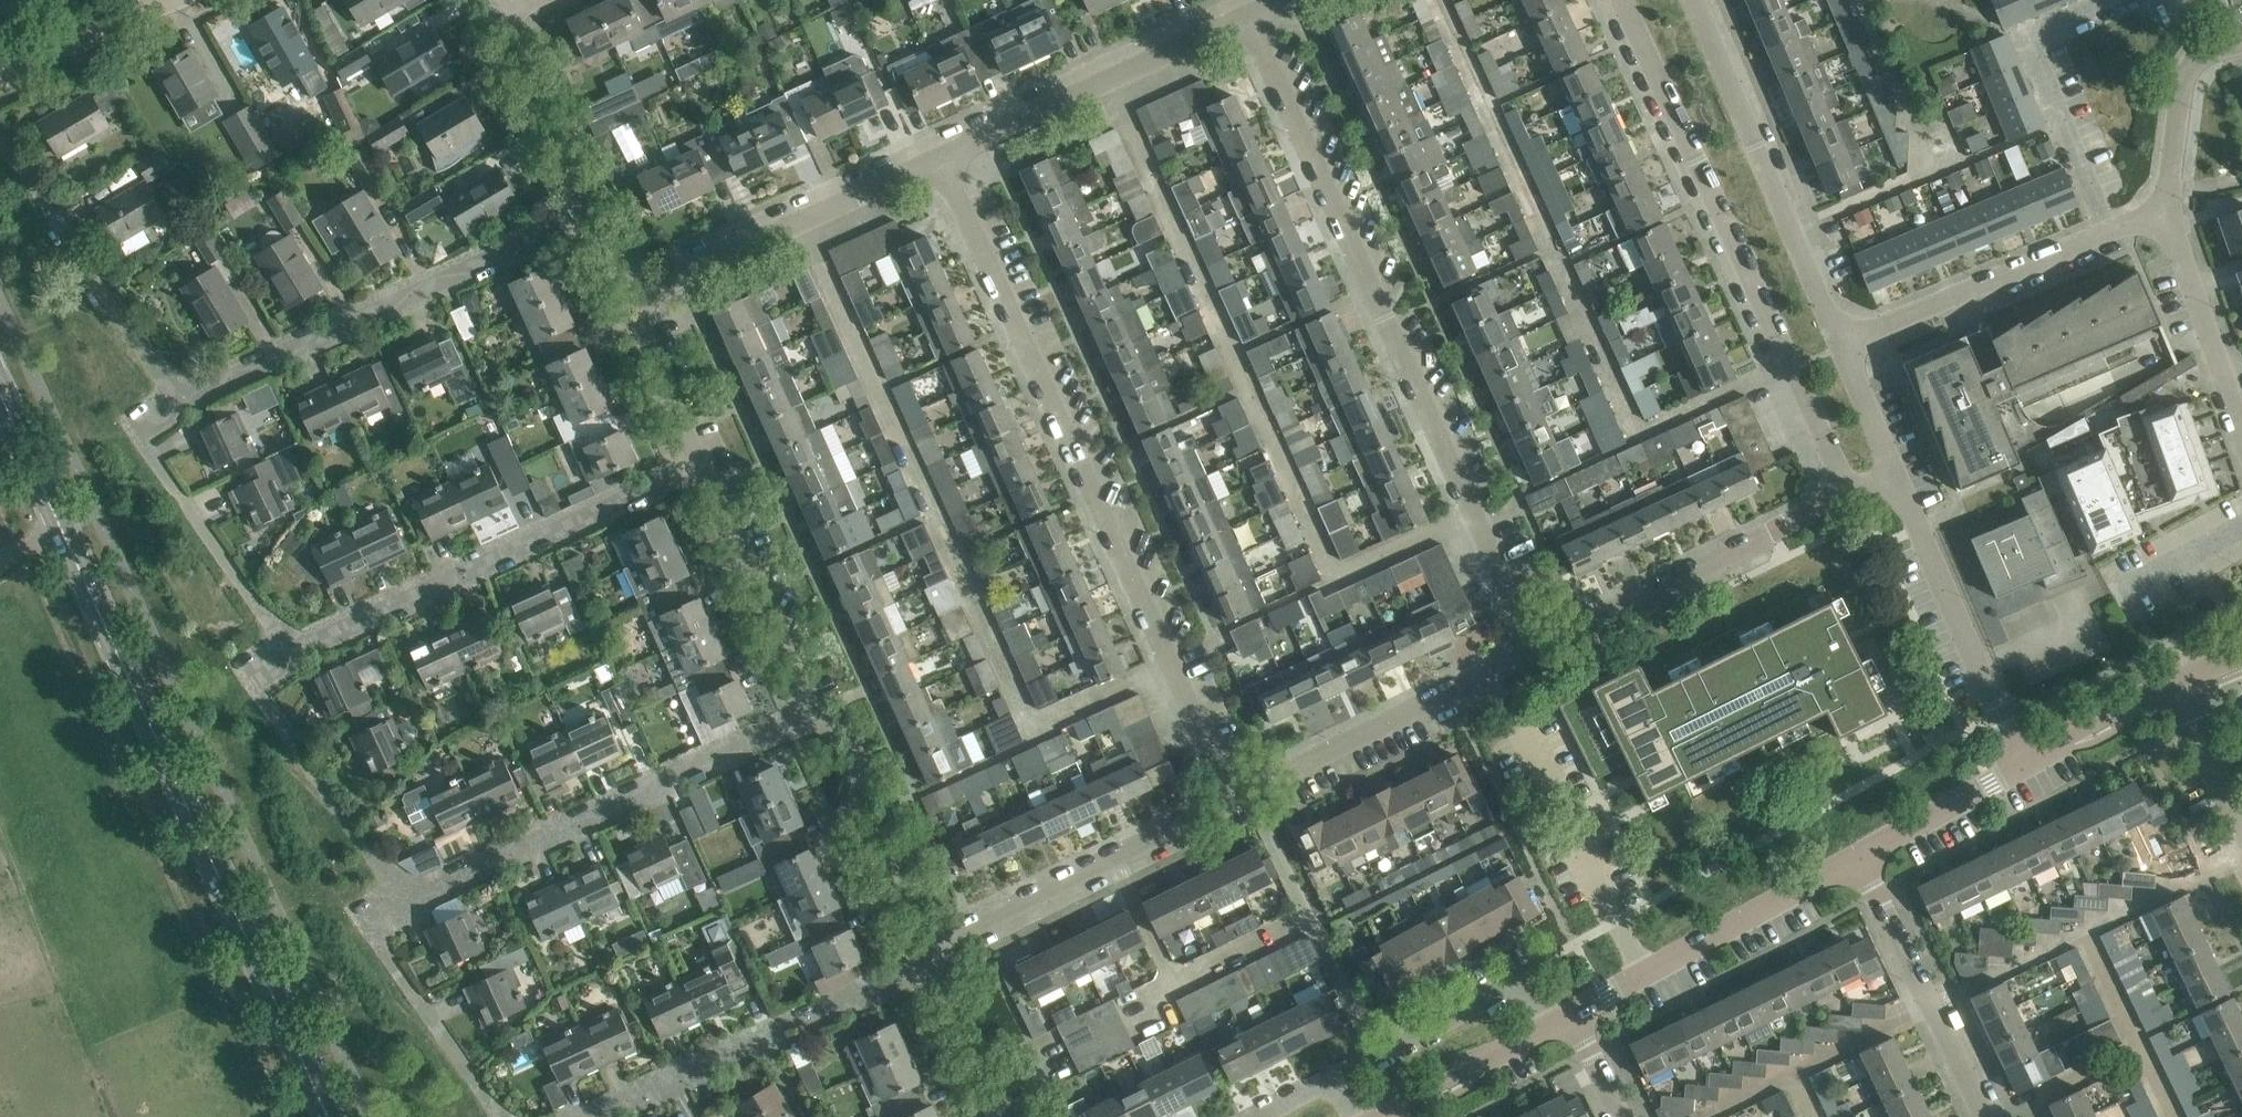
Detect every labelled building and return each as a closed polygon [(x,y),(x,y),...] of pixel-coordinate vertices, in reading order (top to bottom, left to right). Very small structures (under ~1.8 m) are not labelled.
[(362,24),(404,0),(348,0),(362,24)] [(660,40),(641,0),(635,0),(630,2),(629,0),(614,0),(596,8),(613,44),(627,37),(634,51),(660,40)] [(695,6),(692,0),(641,0),(660,40),(679,31),(673,16),(695,6)] [(717,10),(740,0),(713,0),(717,10)] [(838,9),(842,7),(850,4),(848,0),(834,0),(838,9)] [(853,4),(857,14),(871,8),(868,0),(861,0),(853,4)] [(912,12),(922,8),(918,0),(906,0),(912,12)] [(1017,24),(1033,59),(1062,46),(1058,38),(1070,32),(1056,0),(1033,0),(1010,10),(1017,24)] [(1119,0),(1070,0),(1075,10),(1088,5),(1091,13),(1119,0)] [(1419,18),(1430,13),(1424,0),(1412,0),(1411,1),(1419,18)] [(1455,4),(1463,22),(1474,17),(1466,0),(1463,0),(1455,4)] [(1563,0),(1523,0),(1532,21),(1565,6),(1563,0)] [(1755,22),(1785,9),(1782,0),(1746,0),(1755,22)] [(1836,21),(1846,16),(1847,0),(1827,0),(1836,21)] [(2027,0),(1992,0),(2003,27),(2033,14),(2027,0)] [(2033,14),(2062,2),(2062,0),(2027,0),(2033,14)] [(323,6),(310,14),(317,28),(334,62),(350,53),(323,6)] [(1565,6),(1532,21),(1544,46),(1577,31),(1565,6)] [(316,66),(283,8),(251,27),(282,82),(299,72),(301,74),(316,66)] [(570,63),(613,44),(596,8),(569,20),(577,38),(562,45),(570,63)] [(1804,19),(1792,24),(1785,9),(1755,22),(1767,50),(1797,37),(1810,32),(1804,19)] [(1339,56),(1372,40),(1360,13),(1327,28),(1339,56)] [(1442,39),(1430,13),(1419,18),(1431,44),(1442,39)] [(1848,50),(1858,45),(1859,17),(1846,16),(1836,21),(1848,50)] [(1474,17),(1463,22),(1471,39),(1482,34),(1474,17)] [(996,33),(990,19),(969,29),(989,70),(1000,65),(1004,73),(1033,59),(1017,24),(996,33)] [(770,21),(758,26),(765,42),(777,36),(770,21)] [(432,27),(376,61),(395,93),(451,59),(442,44),(444,43),(442,39),(440,40),(432,27)] [(969,29),(928,48),(935,62),(951,97),(953,101),(967,94),(966,90),(980,84),(976,76),(989,70),(969,29)] [(1577,31),(1544,46),(1556,72),(1589,57),(1577,31)] [(1385,35),(1372,40),(1339,56),(1351,81),(1384,66),(1396,60),(1385,35)] [(1971,50),(1984,79),(2019,65),(2006,35),(1971,50)] [(781,37),(767,43),(771,53),(786,47),(781,37)] [(1797,37),(1767,50),(1780,79),(1810,66),(1797,37)] [(1431,75),(1443,70),(1454,64),(1442,39),(1431,44),(1419,50),(1431,75)] [(1848,50),(1860,79),(1870,74),(1872,46),(1858,45),(1848,50)] [(369,64),(360,47),(350,53),(334,62),(333,63),(342,79),(369,64)] [(191,49),(155,70),(182,115),(218,94),(191,49)] [(1489,50),(1478,55),(1486,73),(1497,68),(1489,50)] [(887,97),(874,69),(870,71),(868,65),(867,66),(863,58),(854,54),(823,69),(832,88),(849,124),(878,111),(874,103),(887,97)] [(1384,66),(1351,81),(1363,107),(1396,91),(1408,86),(1396,60),(1384,66)] [(691,61),(676,69),(682,81),(697,74),(691,61)] [(935,62),(894,81),(906,108),(919,102),(922,110),(951,97),(935,62)] [(1592,63),(1558,78),(1571,105),(1604,89),(1592,63)] [(1465,90),(1454,64),(1443,70),(1454,95),(1465,90)] [(1984,79),(1996,109),(2031,95),(2019,65),(1984,79)] [(1827,75),(1815,80),(1810,66),(1780,79),(1792,108),(1833,90),(1827,75)] [(1501,75),(1497,68),(1486,73),(1498,98),(1519,88),(1511,71),(1501,75)] [(1872,106),(1883,102),(1884,75),(1870,74),(1860,79),(1872,106)] [(323,85),(344,132),(360,124),(338,78),(323,85)] [(1203,79),(1190,84),(1203,110),(1209,108),(1208,106),(1214,104),(1203,79)] [(812,80),(785,92),(785,94),(791,107),(804,135),(816,129),(820,138),(849,124),(832,88),(818,94),(812,80)] [(1941,97),(1953,92),(1948,80),(1936,85),(1941,97)] [(1191,116),(1194,115),(1203,110),(1190,84),(1179,90),(1191,116)] [(1396,91),(1363,107),(1374,132),(1422,110),(1410,85),(1408,86),(1396,91)] [(634,86),(583,109),(589,123),(613,112),(640,99),(634,86)] [(1582,129),(1615,114),(1604,89),(1571,105),(1558,110),(1566,128),(1578,122),(1582,129)] [(1181,120),(1191,116),(1179,90),(1169,94),(1181,120)] [(1465,90),(1454,95),(1442,100),(1454,126),(1465,121),(1477,115),(1465,90)] [(1803,135),(1833,122),(1828,110),(1840,105),(1833,90),(1792,108),(1803,135)] [(41,122),(60,155),(109,126),(90,93),(41,122)] [(727,93),(724,97),(726,103),(732,103),(735,98),(733,93),(727,93)] [(778,113),(750,126),(766,162),(796,149),(792,141),(804,135),(791,107),(785,94),(772,101),(778,113)] [(1169,94),(1158,99),(1171,125),(1181,120),(1169,94)] [(1194,115),(1205,140),(1246,121),(1234,95),(1214,104),(1208,106),(1209,108),(1203,110),(1194,115)] [(2031,95),(1996,109),(2009,139),(2044,124),(2031,95)] [(482,135),(481,134),(485,131),(465,98),(419,125),(435,151),(434,152),(439,170),(437,171),(438,172),(450,167),(463,157),(482,135)] [(640,99),(613,112),(619,126),(647,114),(640,100),(640,99)] [(1158,99),(1148,104),(1160,130),(1171,125),(1158,99)] [(1872,106),(1884,136),(1895,131),(1897,104),(1883,102),(1872,106)] [(1954,127),(1978,117),(1971,102),(1948,112),(1954,127)] [(1148,135),(1160,130),(1148,104),(1136,109),(1148,135)] [(251,106),(232,117),(226,121),(254,168),(279,153),(251,106)] [(1505,113),(1513,131),(1524,126),(1516,108),(1505,113)] [(1386,157),(1434,135),(1422,110),(1374,132),(1386,157)] [(1581,160),(1585,158),(1627,139),(1615,114),(1582,129),(1587,140),(1575,146),(1581,160)] [(1489,141),(1477,115),(1465,121),(1473,139),(1462,144),(1466,152),(1489,141)] [(1858,147),(1845,117),(1833,122),(1803,135),(1816,164),(1858,147)] [(400,118),(368,138),(376,152),(408,133),(400,118)] [(738,175),(766,162),(750,126),(738,131),(733,120),(703,134),(721,173),(734,167),(738,175)] [(1258,147),(1246,121),(1205,140),(1211,152),(1215,150),(1221,163),(1258,147)] [(1530,139),(1524,126),(1513,131),(1524,156),(1545,147),(1540,135),(1530,139)] [(1104,149),(1110,162),(1127,154),(1115,128),(1089,140),(1095,153),(1104,149)] [(1897,165),(1907,161),(1909,132),(1895,131),(1884,136),(1897,165)] [(1990,131),(1962,143),(1967,156),(1995,144),(1990,131)] [(683,157),(667,164),(684,200),(714,186),(711,178),(721,173),(703,134),(678,145),(683,157)] [(1434,135),(1386,157),(1397,183),(1430,168),(1445,161),(1447,160),(1435,135),(1434,135)] [(1153,146),(1160,161),(1176,153),(1170,138),(1153,146)] [(1627,139),(1585,158),(1598,185),(1606,181),(1639,165),(1627,139)] [(1500,166),(1489,141),(1466,152),(1474,170),(1486,165),(1489,171),(1500,166)] [(2048,141),(2035,146),(2041,161),(2054,155),(2048,141)] [(2003,182),(2029,169),(2018,146),(1992,159),(2003,182)] [(1263,158),(1258,147),(1221,163),(1234,190),(1270,173),(1274,171),(1267,156),(1263,158)] [(1557,172),(1545,147),(1524,156),(1536,181),(1557,172)] [(1842,199),(1863,190),(1852,165),(1863,160),(1858,147),(1816,164),(1829,194),(1838,190),(1842,199)] [(366,149),(351,158),(369,190),(384,181),(366,149)] [(161,151),(139,163),(148,179),(170,166),(161,151)] [(1183,168),(1176,153),(1160,161),(1166,175),(1183,168)] [(1110,162),(1122,188),(1139,180),(1127,154),(1110,162)] [(1056,155),(1021,171),(1033,197),(1075,178),(1069,166),(1062,170),(1056,155)] [(1980,175),(1991,170),(1986,159),(1975,164),(1980,175)] [(1430,168),(1397,183),(1409,208),(1442,193),(1436,180),(1450,173),(1445,161),(1430,168)] [(657,213),(684,200),(667,164),(653,170),(649,162),(622,174),(638,207),(651,201),(657,213)] [(1639,165),(1606,181),(1617,207),(1651,191),(1639,165)] [(1489,171),(1477,177),(1486,195),(1498,189),(1508,184),(1500,166),(1489,171)] [(447,200),(467,233),(519,203),(498,169),(447,200)] [(2033,181),(2047,217),(2077,204),(2062,169),(2033,181)] [(1946,176),(1949,185),(1962,180),(1958,171),(1946,176)] [(1569,198),(1557,172),(1536,181),(1548,208),(1569,198)] [(1270,173),(1234,190),(1229,192),(1240,217),(1281,199),(1270,173)] [(1171,187),(1183,213),(1200,205),(1195,193),(1204,188),(1198,174),(1171,187)] [(1086,204),(1075,178),(1033,197),(1044,223),(1086,204)] [(1120,189),(1132,215),(1134,214),(1151,207),(1139,180),(1122,188),(1120,189)] [(2003,193),(2018,229),(2047,217),(2033,181),(2003,193)] [(126,256),(150,242),(142,226),(164,214),(145,182),(99,208),(126,256)] [(1409,208),(1420,234),(1454,219),(1447,204),(1461,197),(1457,186),(1442,193),(1409,208)] [(434,188),(403,207),(412,222),(443,203),(434,188)] [(1912,189),(1900,194),(1905,206),(1917,201),(1912,189)] [(270,200),(287,229),(303,220),(285,190),(270,200)] [(1651,191),(1617,207),(1629,232),(1662,217),(1651,191)] [(362,274),(400,251),(363,192),(314,222),(333,252),(344,245),(353,260),(359,257),(367,270),(362,274)] [(1507,210),(1513,223),(1524,218),(1512,192),(1501,197),(1489,203),(1495,216),(1507,210)] [(1974,206),(1988,241),(2018,229),(2003,193),(1974,206)] [(1895,195),(1884,200),(1888,209),(1899,205),(1895,195)] [(1574,208),(1569,198),(1548,208),(1560,233),(1571,228),(1564,213),(1574,208)] [(1294,225),(1281,199),(1240,217),(1253,244),(1268,237),(1294,225)] [(1056,249),(1083,237),(1079,230),(1095,222),(1086,204),(1044,223),(1056,249)] [(1212,231),(1200,205),(1183,213),(1195,238),(1212,231)] [(1944,218),(1959,254),(1988,241),(1974,206),(1944,218)] [(1133,234),(1137,244),(1163,232),(1151,207),(1134,214),(1138,223),(1137,223),(1136,224),(1135,224),(1135,225),(1134,226),(1134,227),(1133,228),(1133,229),(1133,230),(1133,231),(1133,232),(1133,233),(1133,234)] [(1868,207),(1854,213),(1857,222),(1872,216),(1868,207)] [(2219,218),(2231,252),(2241,248),(2241,210),(2219,218)] [(1516,260),(1538,250),(1524,218),(1513,223),(1520,240),(1509,245),(1516,260)] [(1959,254),(1944,218),(1915,230),(1929,266),(1959,254)] [(900,247),(907,244),(895,219),(883,225),(897,251),(901,249),(900,247)] [(1432,260),(1465,244),(1454,219),(1420,234),(1432,260)] [(1630,271),(1643,264),(1677,249),(1665,223),(1618,244),(1630,271)] [(885,256),(890,254),(897,251),(883,225),(872,230),(885,256)] [(1261,251),(1269,267),(1305,250),(1294,225),(1268,237),(1272,246),(1261,251)] [(1571,228),(1560,233),(1568,250),(1579,245),(1571,228)] [(224,255),(209,230),(196,239),(211,263),(224,255)] [(266,250),(257,256),(288,307),(322,287),(291,235),(286,238),(281,233),(277,230),(273,230),(264,235),(262,239),(262,244),(266,250)] [(862,234),(875,261),(885,256),(872,230),(862,234)] [(1056,249),(1068,275),(1094,263),(1110,256),(1099,230),(1083,237),(1056,249)] [(1929,266),(1915,230),(1885,243),(1900,278),(1929,266)] [(1224,257),(1212,231),(1195,238),(1207,265),(1224,257)] [(851,240),(864,266),(875,261),(862,234),(851,240)] [(901,279),(939,262),(927,236),(907,245),(907,244),(900,247),(901,249),(897,251),(890,254),(901,279)] [(1480,237),(1465,244),(1432,260),(1444,286),(1477,270),(1471,256),(1485,249),(1480,237)] [(852,271),(858,268),(864,266),(851,240),(839,245),(852,271)] [(1900,278),(1885,243),(1856,255),(1870,291),(1900,278)] [(1147,253),(1154,267),(1174,258),(1168,244),(1151,251),(1147,253)] [(852,271),(839,245),(829,250),(841,276),(852,271)] [(1655,289),(1689,274),(1677,249),(1643,264),(1655,289)] [(1317,277),(1305,250),(1269,267),(1281,294),(1317,277)] [(1230,271),(1224,257),(1207,265),(1214,279),(1230,271)] [(1166,294),(1187,284),(1174,258),(1154,267),(1166,294)] [(1574,264),(1586,291),(1597,286),(1585,259),(1574,264)] [(901,279),(913,305),(951,288),(939,262),(901,279)] [(1094,263),(1068,275),(1080,300),(1106,288),(1094,263)] [(524,312),(561,296),(548,267),(511,284),(524,312)] [(215,339),(247,320),(215,268),(183,288),(215,339)] [(821,296),(808,268),(793,275),(806,303),(821,296)] [(841,276),(852,301),(869,293),(858,268),(852,271),(841,276)] [(1544,293),(1556,288),(1548,271),(1537,276),(1544,293)] [(2020,463),(2011,442),(1995,404),(2016,395),(2016,394),(2013,388),(2150,329),(2158,326),(2161,324),(2137,271),(2110,288),(2108,283),(2081,301),(2079,296),(2051,313),(2049,308),(2022,326),(2020,321),(1993,338),(1991,340),(1993,345),(1994,348),(2001,365),(1982,373),(1965,335),(1909,361),(1916,377),(1911,379),(1911,378),(1909,379),(1957,491),(2002,471),(2020,463)] [(1689,274),(1655,289),(1667,316),(1701,300),(1689,274)] [(1329,304),(1317,277),(1281,294),(1292,320),(1329,304)] [(1465,331),(1498,315),(1491,300),(1500,296),(1492,278),(1464,291),(1467,297),(1452,304),(1465,331)] [(1219,290),(1231,317),(1248,309),(1236,282),(1219,290)] [(1080,300),(1092,327),(1135,307),(1130,296),(1124,298),(1117,283),(1106,288),(1080,300)] [(1605,303),(1597,286),(1586,291),(1594,308),(1605,303)] [(913,305),(925,331),(962,313),(951,288),(913,305)] [(1556,319),(1567,314),(1556,288),(1544,293),(1556,319)] [(713,312),(726,340),(771,319),(758,291),(713,312)] [(881,319),(869,293),(852,301),(864,327),(881,319)] [(1175,303),(1181,317),(1198,309),(1192,295),(1175,303)] [(561,296),(524,312),(543,353),(571,340),(566,328),(574,325),(561,296)] [(1665,347),(1679,340),(1712,325),(1701,300),(1667,316),(1653,322),(1665,347)] [(822,329),(834,324),(825,306),(814,311),(822,329)] [(452,313),(465,340),(478,334),(465,307),(452,313)] [(1135,307),(1092,327),(1103,352),(1146,332),(1135,307)] [(1181,317),(1176,319),(1178,321),(1182,330),(1187,341),(1208,332),(1205,325),(1198,309),(1181,317)] [(1253,321),(1248,309),(1231,317),(1243,343),(1269,330),(1263,316),(1253,321)] [(1333,311),(1295,328),(1308,355),(1345,338),(1350,336),(1343,320),(1338,323),(1333,311)] [(937,358),(975,341),(962,313),(925,331),(937,358)] [(1568,344),(1579,339),(1567,314),(1556,319),(1568,344)] [(1509,340),(1498,315),(1465,331),(1476,355),(1509,340)] [(783,347),(771,319),(726,340),(739,367),(783,347)] [(1601,324),(1610,342),(1621,337),(1612,319),(1601,324)] [(846,351),(841,341),(834,324),(822,329),(830,346),(818,351),(823,362),(835,356),(846,351)] [(1712,325),(1679,340),(1691,366),(1724,351),(1712,325)] [(876,353),(893,345),(886,331),(870,339),(876,353)] [(1159,359),(1146,332),(1103,352),(1115,378),(1159,359)] [(477,395),(462,364),(463,363),(452,337),(439,343),(435,335),(396,353),(415,393),(445,379),(457,404),(477,395)] [(1518,336),(1509,340),(1476,355),(1488,381),(1530,362),(1518,336)] [(1629,354),(1621,337),(1610,342),(1618,359),(1629,354)] [(1357,364),(1345,338),(1308,355),(1320,381),(1357,364)] [(1579,369),(1590,364),(1579,339),(1568,344),(1579,369)] [(571,340),(543,353),(562,394),(598,378),(585,349),(577,352),(571,340)] [(1246,351),(1259,377),(1275,370),(1269,355),(1272,354),(1267,342),(1246,351)] [(905,373),(893,345),(876,353),(883,368),(888,380),(905,373)] [(751,394),(792,376),(796,374),(783,347),(739,367),(751,394)] [(1199,355),(1205,369),(1222,361),(1215,347),(1199,355)] [(943,365),(955,391),(991,375),(979,349),(943,365)] [(858,378),(846,351),(823,362),(835,389),(847,383),(858,378)] [(1724,351),(1691,366),(1703,392),(1736,377),(1724,351)] [(2173,364),(2119,396),(2125,406),(2179,374),(2196,364),(2191,354),(2177,362),(2174,364),(2173,364)] [(1621,367),(1633,393),(1644,388),(1639,377),(1653,370),(1652,367),(1646,355),(1632,362),(1621,367)] [(1127,404),(1165,387),(1171,385),(1159,359),(1115,378),(1127,404)] [(1212,384),(1229,377),(1222,361),(1205,369),(1212,384)] [(1541,387),(1530,362),(1488,381),(1499,406),(1541,387)] [(372,364),(334,382),(353,422),(390,405),(394,414),(404,409),(391,380),(382,384),(372,364)] [(1369,390),(1357,364),(1320,381),(1316,382),(1328,408),(1369,390)] [(1591,394),(1602,389),(1590,364),(1579,369),(1591,394)] [(1287,396),(1275,370),(1259,377),(1270,403),(1287,396)] [(958,402),(965,418),(1002,401),(1002,400),(1006,397),(1000,383),(995,384),(991,375),(955,391),(949,394),(954,404),(958,402)] [(804,403),(792,376),(751,394),(763,421),(804,403)] [(570,440),(609,422),(603,410),(612,406),(598,378),(562,394),(575,423),(565,428),(570,440)] [(858,378),(847,383),(860,410),(871,405),(858,378)] [(909,380),(892,388),(904,414),(921,406),(909,380)] [(314,440),(353,422),(334,382),(295,399),(314,440)] [(246,394),(254,413),(280,401),(271,383),(246,394)] [(1511,432),(1544,416),(1559,409),(1548,384),(1541,387),(1499,406),(1511,432)] [(1177,415),(1165,387),(1127,404),(1140,432),(1177,415)] [(1656,414),(1644,388),(1633,393),(1645,419),(1656,414)] [(1602,389),(1591,394),(1579,400),(1587,417),(1591,416),(1595,424),(1614,415),(1602,389)] [(1381,416),(1369,390),(1328,408),(1340,434),(1381,416)] [(1719,407),(1724,418),(1751,406),(1745,395),(1719,407)] [(1182,412),(1202,403),(1198,396),(1178,405),(1182,412)] [(1270,403),(1282,429),(1299,422),(1287,396),(1270,403)] [(1226,416),(1233,430),(1250,422),(1238,397),(1218,406),(1223,417),(1226,416)] [(1007,410),(1002,401),(965,418),(977,444),(1014,427),(1014,426),(1018,424),(1011,409),(1007,410)] [(2104,447),(2138,523),(2219,493),(2186,402),(2178,404),(2177,403),(2141,416),(2139,410),(2115,418),(2118,424),(2098,433),(2104,447)] [(467,409),(470,417),(483,412),(479,403),(467,409)] [(776,448),(817,429),(804,403),(763,421),(776,448)] [(921,406),(904,414),(911,429),(928,421),(921,406)] [(1756,417),(1751,406),(1724,418),(1727,424),(1729,429),(1756,417)] [(1708,412),(1694,418),(1702,435),(1710,431),(1716,429),(1727,424),(1724,418),(1719,407),(1708,412)] [(237,459),(242,470),(261,461),(238,412),(198,430),(215,469),(237,459)] [(864,420),(859,422),(867,439),(870,438),(872,437),(883,432),(875,415),(864,420)] [(1626,442),(1620,430),(1614,415),(1595,424),(1601,437),(1609,433),(1615,447),(1626,442)] [(1392,442),(1381,416),(1340,434),(1352,460),(1392,442)] [(1555,442),(1544,416),(1511,432),(1522,457),(1555,442)] [(1761,428),(1756,417),(1729,429),(1734,440),(1761,428)] [(1694,418),(1668,430),(1676,447),(1676,448),(1703,436),(1702,435),(1694,418)] [(911,429),(921,452),(938,444),(928,421),(911,429)] [(609,422),(570,440),(589,481),(636,460),(623,430),(614,434),(609,422)] [(1238,460),(1262,449),(1250,422),(1233,430),(1239,445),(1232,448),(1238,460)] [(1311,448),(1299,422),(1282,429),(1294,455),(1311,448)] [(1026,453),(1014,427),(977,444),(971,447),(983,472),(989,470),(1026,453)] [(1194,433),(1176,441),(1170,427),(1143,440),(1155,465),(1194,447),(1199,445),(1194,433)] [(821,428),(817,429),(776,448),(788,475),(833,455),(821,428)] [(1734,440),(1739,450),(1766,438),(1761,428),(1734,440)] [(1668,430),(1642,442),(1650,459),(1654,468),(1674,459),(1670,450),(1676,447),(1668,430)] [(423,441),(422,441),(424,446),(426,450),(435,446),(431,438),(431,437),(423,441)] [(506,437),(488,446),(502,475),(520,466),(506,437)] [(1770,449),(1766,438),(1739,450),(1740,453),(1744,461),(1770,449)] [(887,441),(874,446),(883,465),(885,465),(896,460),(887,441)] [(1364,486),(1367,485),(1404,468),(1392,442),(1352,460),(1364,486)] [(1555,442),(1522,457),(1534,484),(1568,469),(1555,442)] [(1624,471),(1650,459),(1642,442),(1616,454),(1624,471)] [(938,444),(921,452),(928,467),(945,459),(938,444)] [(1194,447),(1155,465),(1167,492),(1207,474),(1194,447)] [(2138,523),(2104,447),(2054,469),(2063,489),(2091,554),(2142,532),(2138,523)] [(1294,455),(1306,482),(1323,474),(1311,448),(1294,455)] [(248,483),(235,489),(254,527),(294,508),(282,483),(285,481),(286,484),(296,479),(289,464),(294,462),(288,449),(261,461),(242,470),(248,483)] [(1776,461),(1770,449),(1744,461),(1751,473),(1776,461)] [(1000,495),(1038,478),(1026,453),(989,470),(1000,495)] [(1751,473),(1744,461),(1740,453),(1715,464),(1732,500),(1758,488),(1751,473)] [(788,475),(801,503),(846,482),(833,455),(788,475)] [(951,473),(945,459),(928,467),(935,481),(951,473)] [(1605,459),(1591,466),(1598,483),(1613,476),(1605,459)] [(1250,468),(1257,483),(1274,475),(1267,460),(1250,468)] [(491,464),(451,483),(469,522),(509,504),(491,464)] [(1715,464),(1689,477),(1705,512),(1732,500),(1715,464)] [(1591,466),(1564,478),(1572,495),(1598,483),(1591,466)] [(1367,485),(1379,511),(1416,494),(1404,468),(1367,485)] [(889,474),(887,475),(895,492),(894,492),(894,494),(897,492),(908,487),(900,469),(889,474)] [(2043,488),(2021,498),(2028,514),(1971,539),(1996,597),(2046,576),(2050,587),(2081,574),(2047,496),(2063,489),(2054,469),(2038,476),(2043,488)] [(2030,484),(2028,481),(2024,472),(2012,477),(2018,489),(2030,484)] [(1207,474),(1167,492),(1179,518),(1219,500),(1207,474)] [(1334,499),(1323,474),(1306,482),(1318,507),(1334,499)] [(1257,483),(1268,508),(1285,500),(1274,475),(1257,483)] [(1689,476),(1663,488),(1679,524),(1705,512),(1689,477),(1689,476)] [(1038,478),(1000,495),(994,498),(1000,511),(1006,508),(1013,523),(1050,506),(1038,478)] [(1533,513),(1572,495),(1564,478),(1525,496),(1533,513)] [(858,510),(846,482),(801,503),(813,530),(858,510)] [(432,539),(469,522),(451,483),(414,500),(432,539)] [(346,484),(334,490),(343,509),(355,504),(346,484)] [(1679,524),(1663,488),(1662,485),(1636,497),(1654,536),(1679,524)] [(592,486),(569,496),(573,505),(596,494),(592,486)] [(894,494),(892,495),(904,521),(921,514),(908,487),(897,492),(894,494)] [(1416,494),(1379,511),(1372,514),(1384,540),(1428,520),(1416,494)] [(945,503),(951,518),(968,510),(962,496),(945,503)] [(1654,536),(1636,497),(1610,508),(1616,521),(1628,547),(1654,536)] [(539,502),(545,516),(560,510),(556,502),(547,498),(539,502)] [(1318,507),(1329,533),(1346,526),(1334,499),(1318,507)] [(1219,500),(1179,518),(1191,544),(1230,525),(1219,500)] [(1268,508),(1280,534),(1297,527),(1285,500),(1268,508)] [(813,530),(826,558),(874,536),(861,509),(813,530)] [(350,528),(369,568),(408,550),(389,510),(350,528)] [(975,525),(968,510),(951,518),(958,533),(975,525)] [(1028,557),(1030,556),(1066,540),(1054,513),(1016,530),(1028,557)] [(625,533),(639,561),(675,545),(662,516),(625,533)] [(1577,576),(1593,569),(1591,564),(1602,559),(1590,533),(1582,516),(1571,521),(1574,529),(1559,536),(1577,576)] [(1616,521),(1590,533),(1602,559),(1628,547),(1616,521)] [(914,561),(926,555),(937,550),(924,522),(901,533),(914,561)] [(1230,525),(1191,544),(1203,570),(1242,552),(1230,525)] [(1329,533),(1341,559),(1358,552),(1346,526),(1329,533)] [(1287,549),(1304,541),(1297,527),(1280,534),(1287,549)] [(369,568),(350,528),(312,545),(331,586),(369,568)] [(293,532),(282,545),(292,553),(303,541),(293,532)] [(2081,556),(2090,552),(2083,536),(2074,540),(2081,556)] [(1077,565),(1066,540),(1030,556),(1042,582),(1077,565)] [(623,568),(642,609),(685,589),(680,578),(688,574),(684,564),(688,562),(680,543),(679,544),(678,543),(675,545),(639,561),(623,568)] [(1442,543),(1417,554),(1422,567),(1448,556),(1442,543)] [(829,566),(842,594),(881,576),(868,548),(829,566)] [(927,587),(949,577),(937,550),(926,555),(932,569),(921,574),(927,587)] [(1242,552),(1203,570),(1214,596),(1254,578),(1242,552)] [(1297,590),(1317,581),(1321,579),(1309,553),(1289,562),(1294,573),(1290,575),(1297,590)] [(579,589),(593,582),(580,554),(579,555),(580,556),(567,563),(579,589)] [(1417,554),(1390,566),(1398,582),(1424,570),(1422,567),(1417,554)] [(1448,556),(1422,567),(1424,570),(1428,578),(1453,566),(1448,556)] [(990,557),(973,565),(979,579),(996,572),(990,557)] [(1077,565),(1042,582),(1040,582),(1052,610),(1090,592),(1077,565)] [(1372,594),(1398,582),(1390,566),(1365,578),(1372,594)] [(1428,578),(1432,588),(1457,577),(1453,566),(1428,578)] [(1003,586),(996,572),(979,579),(986,594),(1003,586)] [(842,594),(855,621),(893,603),(881,576),(842,594)] [(1462,587),(1457,577),(1432,588),(1437,598),(1462,587)] [(1254,578),(1214,596),(1227,622),(1266,604),(1254,578)] [(1347,606),(1372,594),(1365,578),(1339,590),(1347,606)] [(528,641),(566,623),(570,633),(585,627),(566,586),(553,592),(549,584),(510,602),(520,623),(528,641)] [(1467,599),(1462,587),(1437,598),(1437,599),(1442,609),(1467,599)] [(691,602),(685,589),(642,609),(661,650),(662,650),(717,625),(708,606),(704,608),(699,598),(691,602)] [(1331,613),(1347,606),(1339,590),(1324,597),(1320,589),(1308,595),(1316,612),(1328,606),(1331,613)] [(956,592),(932,603),(938,616),(951,610),(962,605),(956,592)] [(1052,610),(1063,636),(1101,618),(1090,592),(1052,610)] [(1008,597),(991,605),(1003,631),(1020,624),(1008,597)] [(1447,647),(1445,642),(1480,626),(1472,609),(1447,621),(1442,609),(1437,599),(1411,611),(1413,615),(1429,650),(1431,655),(1447,647)] [(1442,609),(1447,621),(1472,609),(1467,599),(1442,609)] [(1305,616),(1298,600),(1284,606),(1292,623),(1305,616)] [(1639,665),(1559,705),(1596,779),(1601,776),(1627,763),(1628,762),(1647,800),(1660,794),(1664,792),(1684,782),(1705,772),(1735,757),(1755,747),(1777,736),(1806,722),(1826,712),(1835,729),(1839,738),(1869,723),(1887,714),(1881,702),(1876,691),(1861,662),(1847,634),(1839,618),(1831,602),(1773,631),(1744,645),(1702,666),(1673,680),(1652,691),(1644,674),(1639,665)] [(893,603),(855,621),(867,648),(905,631),(893,603)] [(950,642),(974,631),(962,605),(951,610),(938,616),(950,642)] [(1276,630),(1292,623),(1284,606),(1268,613),(1276,630)] [(486,613),(446,631),(464,670),(504,652),(486,613)] [(1413,615),(1387,627),(1402,662),(1429,650),(1413,615)] [(1063,636),(1074,661),(1113,644),(1101,618),(1063,636)] [(1257,618),(1230,630),(1238,647),(1264,635),(1257,618)] [(1023,622),(1020,624),(1003,631),(1015,658),(1033,650),(1028,639),(1030,637),(1023,622)] [(517,647),(528,641),(520,623),(509,629),(517,647)] [(1402,662),(1387,627),(1385,623),(1359,635),(1377,674),(1402,662)] [(681,691),(723,672),(718,659),(726,656),(721,646),(726,644),(717,625),(662,650),(681,691)] [(879,675),(908,662),(919,657),(907,630),(905,631),(867,648),(879,675)] [(427,687),(464,670),(446,631),(409,648),(427,687)] [(1351,685),(1377,674),(1359,635),(1333,647),(1351,685)] [(975,663),(986,658),(978,641),(967,646),(975,663)] [(1123,653),(1118,654),(1113,644),(1074,661),(1069,664),(1074,674),(1092,666),(1099,682),(1125,670),(1129,666),(1123,653)] [(1333,647),(1308,658),(1325,697),(1351,685),(1333,647)] [(369,698),(360,679),(386,667),(377,648),(311,678),(329,717),(369,698)] [(1033,650),(1015,658),(1027,683),(1044,675),(1033,650)] [(999,686),(986,658),(975,663),(965,668),(977,696),(999,686)] [(1297,710),(1325,697),(1308,658),(1280,671),(1297,710)] [(908,662),(879,675),(892,702),(920,689),(908,662)] [(1272,721),(1297,710),(1280,671),(1244,687),(1256,714),(1266,709),(1272,721)] [(736,728),(731,718),(750,709),(737,680),(729,684),(723,672),(681,691),(680,691),(704,743),(736,728)] [(1027,683),(1039,709),(1067,696),(1061,682),(1049,687),(1044,675),(1027,683)] [(653,702),(662,698),(657,687),(649,690),(653,702)] [(920,689),(892,702),(904,729),(933,716),(920,689)] [(1119,718),(1145,705),(1139,693),(1113,705),(1119,718)] [(1000,718),(1012,713),(1003,695),(992,700),(1000,718)] [(617,708),(625,725),(636,720),(628,703),(617,708)] [(395,726),(386,705),(374,711),(380,723),(352,736),(370,775),(409,756),(404,746),(417,740),(415,736),(416,733),(412,725),(409,724),(408,720),(395,726)] [(1121,722),(1119,718),(1113,705),(1087,717),(1095,733),(1121,722)] [(1124,727),(1150,715),(1145,705),(1119,718),(1121,722),(1124,727)] [(946,710),(933,716),(904,729),(917,756),(959,737),(946,710)] [(605,712),(566,730),(585,770),(623,752),(605,712)] [(1004,750),(1024,741),(1012,713),(1000,718),(992,722),(1004,750)] [(1129,738),(1155,726),(1150,715),(1124,727),(1129,738)] [(1081,740),(1095,733),(1087,717),(1073,723),(1081,740)] [(1134,749),(1160,737),(1155,726),(1129,738),(1134,749)] [(585,770),(566,730),(528,747),(547,787),(585,770)] [(1078,764),(1064,733),(1037,745),(1050,773),(1052,776),(1078,764)] [(961,736),(959,737),(917,756),(929,784),(974,764),(961,736)] [(1134,749),(1135,751),(1139,760),(1140,760),(1164,747),(1160,737),(1134,749)] [(1037,745),(1011,757),(1019,774),(1025,785),(1050,773),(1037,745)] [(1170,760),(1164,747),(1140,760),(1145,771),(1170,760)] [(1109,763),(1126,799),(1177,775),(1170,760),(1145,771),(1140,760),(1139,760),(1135,751),(1109,763)] [(1465,795),(1472,810),(1488,803),(1480,787),(1474,790),(1456,754),(1433,766),(1452,802),(1465,795)] [(464,776),(483,816),(522,798),(504,757),(464,776)] [(1087,784),(1099,811),(1126,799),(1109,763),(1108,759),(1096,765),(1101,778),(1087,784)] [(1001,762),(985,769),(993,785),(1009,778),(1001,762)] [(753,811),(790,795),(776,766),(740,782),(753,811)] [(1460,819),(1452,802),(1433,766),(1434,770),(1421,777),(1420,774),(1411,778),(1431,818),(1444,811),(1450,824),(1460,819)] [(967,797),(993,785),(985,769),(959,781),(967,797)] [(446,834),(483,816),(464,776),(456,780),(455,777),(449,780),(450,782),(427,793),(424,785),(405,793),(403,798),(406,805),(404,806),(412,822),(414,821),(417,828),(422,830),(440,822),(446,834)] [(1431,818),(1411,778),(1403,782),(1404,785),(1390,792),(1388,788),(1405,825),(1413,840),(1436,829),(1431,818)] [(922,798),(929,815),(967,797),(959,781),(922,798)] [(1073,823),(1058,791),(1054,782),(1042,788),(1048,802),(1035,808),(1047,835),(1050,840),(1065,833),(1062,828),(1073,823)] [(1099,811),(1087,784),(1080,788),(1077,782),(1058,791),(1073,823),(1076,828),(1091,821),(1089,816),(1099,811)] [(2149,784),(2138,789),(2134,782),(2109,794),(2126,829),(2131,838),(2141,833),(2137,824),(2151,817),(2155,825),(2166,819),(2149,784)] [(1365,799),(1367,803),(1390,850),(1400,846),(1393,831),(1405,825),(1388,788),(1365,799)] [(2086,805),(2103,841),(2126,829),(2109,794),(2086,805)] [(757,858),(800,839),(794,827),(803,823),(790,795),(753,811),(739,817),(757,858)] [(681,812),(693,839),(707,832),(694,803),(693,804),(694,806),(681,812)] [(1352,807),(1343,812),(1363,851),(1376,845),(1381,855),(1390,850),(1367,803),(1353,810),(1352,807)] [(2062,816),(2079,852),(2103,841),(2086,805),(2062,816)] [(1047,835),(1035,808),(1010,820),(1023,846),(1047,835)] [(1321,821),(1320,821),(1340,862),(1363,851),(1343,812),(1335,816),(1336,818),(1323,825),(1321,821)] [(942,843),(952,865),(964,860),(969,870),(996,858),(979,822),(976,816),(958,824),(962,833),(942,843)] [(2038,828),(2055,864),(2079,852),(2062,816),(2038,828)] [(715,818),(703,823),(707,831),(719,826),(715,818)] [(979,822),(996,858),(1023,846),(1010,820),(993,827),(989,818),(979,822)] [(1339,863),(1340,862),(1320,821),(1297,833),(1315,870),(1337,859),(1339,863)] [(1497,822),(1468,836),(1472,845),(1502,831),(1497,822)] [(2014,840),(2031,875),(2055,864),(2038,828),(2014,840)] [(625,852),(629,860),(616,866),(631,898),(681,875),(688,889),(707,880),(688,838),(670,846),(664,834),(625,852)] [(791,893),(827,876),(814,847),(805,851),(800,839),(757,858),(763,871),(764,874),(779,867),(790,893),(791,893)] [(1990,851),(2007,887),(2031,875),(2014,840),(1990,851)] [(1458,841),(1445,847),(1449,856),(1462,850),(1458,841)] [(1255,848),(1255,849),(1253,845),(1237,852),(1239,856),(1227,862),(1243,895),(1271,881),(1269,875),(1276,872),(1279,877),(1280,876),(1270,856),(1261,860),(1255,848)] [(1488,845),(1475,851),(1480,860),(1492,853),(1488,845)] [(1437,862),(1449,856),(1445,847),(1433,853),(1437,862)] [(2007,887),(1990,851),(1966,863),(1983,898),(2007,887)] [(1465,856),(1452,862),(1457,871),(1469,865),(1465,856)] [(757,858),(717,877),(723,889),(763,871),(757,858)] [(1214,864),(1197,872),(1215,908),(1243,895),(1227,862),(1216,868),(1214,864)] [(1444,877),(1457,871),(1452,862),(1440,868),(1444,877)] [(2180,865),(2148,862),(2147,875),(2157,876),(2178,878),(2180,865)] [(601,863),(562,881),(580,921),(619,902),(601,863)] [(1413,863),(1400,870),(1404,879),(1417,872),(1413,863)] [(1983,898),(1966,863),(1941,875),(1958,910),(1983,898)] [(1381,890),(1404,879),(1400,870),(1377,881),(1381,890)] [(1184,883),(1172,889),(1188,922),(1215,908),(1197,872),(1182,879),(1184,883)] [(2124,873),(2123,886),(2133,887),(2156,889),(2157,876),(2147,875),(2124,873)] [(1958,910),(1941,875),(1917,886),(1934,921),(1958,910)] [(809,933),(837,920),(832,909),(840,905),(827,876),(791,893),(790,893),(778,898),(797,939),(809,934),(809,933)] [(1493,885),(1492,885),(1514,925),(1537,913),(1517,877),(1495,889),(1493,885)] [(1420,878),(1407,884),(1411,893),(1424,887),(1420,878)] [(580,921),(562,881),(524,899),(542,938),(580,921)] [(1399,899),(1411,893),(1407,884),(1395,891),(1399,899)] [(2133,887),(2123,886),(2101,884),(2100,898),(2110,900),(2132,902),(2133,887)] [(1470,898),(1491,936),(1500,932),(1498,929),(1511,922),(1514,925),(1492,885),(1470,898)] [(1367,886),(1355,892),(1359,901),(1372,895),(1367,886)] [(1188,922),(1172,889),(1161,894),(1159,891),(1144,898),(1145,902),(1145,903),(1160,935),(1188,922)] [(1347,907),(1359,901),(1355,892),(1342,898),(1347,907)] [(2183,895),(2150,910),(2162,934),(2194,919),(2183,895)] [(2077,896),(2075,910),(2085,911),(2108,913),(2110,900),(2100,898),(2077,896)] [(1470,898),(1448,910),(1470,950),(1470,949),(1468,945),(1482,938),(1483,940),(1491,936),(1470,898)] [(1375,900),(1362,907),(1366,915),(1379,909),(1375,900)] [(1145,943),(1129,910),(1128,911),(1126,907),(1110,915),(1112,919),(1101,924),(1117,957),(1145,943)] [(1354,922),(1366,915),(1362,907),(1350,913),(1354,922)] [(2085,911),(2075,910),(2052,908),(2051,921),(2061,922),(2084,924),(2085,911)] [(1448,962),(1470,950),(1448,910),(1447,910),(1449,914),(1428,925),(1426,922),(1448,962)] [(483,950),(465,911),(426,929),(445,968),(483,950)] [(1406,918),(1398,922),(1404,934),(1425,973),(1433,968),(1432,965),(1445,958),(1447,962),(1448,962),(1426,922),(1413,929),(1406,918)] [(681,980),(699,1020),(738,1002),(734,994),(754,985),(745,965),(739,968),(735,958),(741,955),(733,937),(731,938),(722,919),(705,927),(713,946),(711,947),(718,962),(681,980)] [(2029,919),(2028,933),(2037,934),(2060,936),(2061,922),(2051,921),(2029,919)] [(2162,934),(2174,958),(2206,943),(2194,919),(2162,934)] [(809,934),(827,974),(816,979),(822,992),(858,975),(853,964),(864,959),(851,929),(843,933),(837,920),(809,933),(809,934)] [(1395,939),(1382,946),(1403,986),(1404,985),(1402,982),(1415,974),(1417,977),(1425,973),(1404,934),(1398,922),(1388,927),(1395,939)] [(1087,926),(1070,934),(1089,971),(1117,957),(1101,924),(1089,930),(1087,926)] [(2122,924),(2100,935),(2111,959),(2133,948),(2134,948),(2122,924)] [(1228,930),(1232,939),(1242,935),(1237,925),(1228,930)] [(1224,929),(1213,935),(1218,945),(1229,939),(1224,929)] [(2037,934),(2028,933),(2004,931),(2003,945),(2014,946),(2036,948),(2037,934)] [(1057,946),(1045,952),(1061,984),(1089,971),(1070,934),(1055,942),(1057,946)] [(1321,959),(1309,934),(1280,949),(1292,973),(1321,959)] [(1821,951),(1838,986),(1864,974),(1847,938),(1821,951)] [(1981,943),(1980,957),(1988,957),(2012,959),(2014,946),(2003,945),(1981,943)] [(2174,958),(2185,982),(2217,967),(2206,943),(2174,958)] [(1383,950),(1370,957),(1364,946),(1349,954),(1355,965),(1361,962),(1381,998),(1403,986),(1382,946),(1381,946),(1383,950)] [(2076,976),(2087,971),(2076,946),(2055,956),(2063,972),(2072,968),(2076,976)] [(2133,948),(2111,959),(2123,982),(2144,972),(2133,948)] [(1280,949),(1269,954),(1281,979),(1292,973),(1280,949)] [(1798,962),(1815,998),(1838,986),(1821,951),(1798,962)] [(1034,997),(1061,984),(1045,952),(1035,957),(1032,953),(1017,961),(1019,965),(1018,965),(1034,997)] [(1269,954),(1256,960),(1268,985),(1281,979),(1269,954)] [(1988,957),(1980,957),(1955,954),(1954,963),(1963,980),(1987,968),(1988,957)] [(1256,960),(1246,966),(1258,990),(1268,985),(1256,960)] [(1774,974),(1791,1009),(1815,998),(1798,962),(1774,974)] [(1247,996),(1258,990),(1246,966),(1235,971),(1247,996)] [(2217,967),(2185,982),(2197,1006),(2229,991),(2217,967)] [(525,1007),(507,968),(467,986),(485,1025),(525,1007)] [(1235,971),(1211,982),(1218,994),(1228,989),(1234,1002),(1247,996),(1235,971)] [(2088,1000),(2099,995),(2087,971),(2076,976),(2082,988),(2088,1000)] [(2144,972),(2123,982),(2134,1006),(2156,996),(2144,972)] [(1750,985),(1767,1021),(1791,1009),(1774,974),(1750,985)] [(1120,994),(1132,988),(1127,978),(1115,984),(1120,994)] [(699,1020),(681,980),(643,997),(661,1037),(699,1020)] [(1970,997),(1982,1021),(2014,1005),(2003,981),(1970,997)] [(1212,1013),(1229,1004),(1234,1002),(1228,989),(1218,994),(1211,982),(1200,988),(1212,1013)] [(1726,997),(1743,1032),(1767,1021),(1750,985),(1726,997)] [(1200,988),(1188,994),(1200,1018),(1212,1013),(1200,988)] [(2072,993),(2078,1005),(2088,1000),(2082,988),(2072,993)] [(1328,1037),(1326,1033),(1342,1024),(1326,992),(1298,1006),(1316,1043),(1328,1037)] [(1176,1000),(1187,1020),(1189,1024),(1200,1018),(1188,994),(1176,1000)] [(2099,1024),(2110,1019),(2099,995),(2088,1000),(2099,1024)] [(2156,996),(2134,1006),(2146,1031),(2168,1020),(2156,996)] [(2200,1012),(2211,1036),(2241,1021),(2241,1018),(2232,996),(2200,1012)] [(1703,1008),(1719,1044),(1743,1032),(1726,997),(1703,1008)] [(1119,1011),(1112,999),(1085,1012),(1091,1025),(1119,1011)] [(2088,1000),(2078,1005),(2089,1029),(2099,1024),(2088,1000)] [(1853,1002),(1852,1015),(1862,1017),(1885,1019),(1886,1005),(1853,1002)] [(1057,1026),(1077,1016),(1071,1004),(1052,1014),(1057,1026)] [(1982,1021),(1994,1045),(2026,1029),(2014,1005),(1982,1021)] [(1272,1019),(1270,1020),(1286,1052),(1302,1044),(1304,1049),(1316,1043),(1298,1006),(1272,1019)] [(619,1008),(579,1026),(598,1066),(637,1048),(619,1008)] [(1679,1020),(1695,1056),(1719,1044),(1703,1008),(1679,1020)] [(1091,1025),(1097,1036),(1124,1022),(1119,1011),(1091,1025)] [(1272,1059),(1286,1052),(1270,1020),(1272,1019),(1268,1011),(1252,1019),(1256,1027),(1244,1033),(1262,1070),(1274,1064),(1272,1059)] [(1091,1025),(1085,1012),(1077,1016),(1057,1026),(1064,1039),(1091,1025)] [(1830,1013),(1829,1028),(1838,1029),(1860,1031),(1862,1017),(1852,1015),(1830,1013)] [(2099,1024),(2111,1048),(2122,1042),(2110,1019),(2099,1024)] [(1655,1032),(1671,1067),(1695,1056),(1679,1020),(1655,1032)] [(2211,1036),(2223,1060),(2241,1050),(2241,1021),(2211,1036)] [(1124,1022),(1097,1036),(1102,1048),(1130,1034),(1124,1022)] [(859,1074),(907,1052),(894,1023),(858,1040),(858,1041),(847,1046),(859,1074)] [(1064,1039),(1069,1050),(1097,1036),(1091,1025),(1064,1039)] [(1806,1025),(1805,1039),(1814,1041),(1837,1043),(1838,1029),(1829,1028),(1806,1025)] [(598,1066),(579,1026),(542,1043),(560,1083),(598,1066)] [(2176,1041),(2170,1027),(2149,1037),(2160,1060),(2172,1055),(2167,1045),(2176,1041)] [(1994,1045),(2005,1069),(2037,1053),(2046,1049),(2040,1037),(2032,1042),(2026,1029),(1994,1045)] [(530,1030),(510,1039),(514,1049),(534,1040),(530,1030)] [(1671,1067),(1655,1032),(1630,1044),(1647,1079),(1671,1067)] [(1262,1070),(1244,1033),(1216,1046),(1232,1079),(1247,1071),(1249,1076),(1262,1070)] [(1108,1060),(1128,1050),(1136,1046),(1130,1034),(1102,1048),(1108,1060)] [(1097,1036),(1069,1050),(1075,1061),(1102,1048),(1097,1036)] [(1892,1036),(1860,1052),(1872,1076),(1904,1060),(1892,1036)] [(1782,1037),(1781,1051),(1790,1052),(1813,1055),(1814,1041),(1805,1039),(1782,1037)] [(1081,1073),(1100,1064),(1108,1060),(1102,1048),(1075,1061),(1081,1073)] [(1758,1049),(1757,1062),(1766,1064),(1788,1066),(1790,1052),(1781,1051),(1758,1049)] [(2172,1055),(2160,1060),(2172,1084),(2193,1074),(2181,1050),(2172,1055)] [(2223,1060),(2234,1083),(2241,1079),(2241,1050),(2223,1060)] [(878,1115),(918,1097),(912,1085),(921,1081),(907,1052),(859,1074),(878,1115)] [(2017,1093),(2049,1077),(2037,1053),(2005,1069),(2017,1093)] [(1200,1100),(1198,1096),(1215,1087),(1199,1055),(1171,1068),(1190,1105),(1200,1100)] [(1734,1060),(1733,1073),(1742,1076),(1764,1078),(1766,1064),(1757,1062),(1734,1060)] [(1915,1084),(1904,1060),(1872,1076),(1883,1099),(1915,1084)] [(807,1088),(821,1081),(812,1061),(811,1061),(812,1063),(798,1069),(807,1088)] [(2126,1079),(2132,1093),(2143,1087),(2132,1064),(2111,1074),(2116,1084),(2126,1079)] [(1830,1066),(1809,1076),(1820,1100),(1831,1095),(1825,1083),(1836,1078),(1830,1066)] [(1190,1105),(1171,1068),(1144,1082),(1159,1114),(1175,1107),(1177,1112),(1190,1105)] [(1711,1071),(1709,1085),(1718,1087),(1741,1090),(1742,1076),(1733,1073),(1711,1071)] [(2193,1074),(2172,1084),(2183,1108),(2195,1102),(2191,1093),(2200,1089),(2193,1074)] [(1078,1086),(1074,1078),(1060,1085),(1064,1093),(1078,1086)] [(1144,1082),(1116,1096),(1127,1116),(1154,1116),(1159,1114),(1144,1082)] [(1718,1087),(1709,1085),(1686,1083),(1685,1095),(1685,1098),(1694,1099),(1717,1101),(1718,1087)] [(774,1084),(735,1107),(736,1108),(740,1106),(746,1116),(794,1116),(774,1084)] [(1915,1084),(1883,1099),(1892,1116),(1908,1116),(1927,1108),(1915,1084)] [(2143,1087),(2132,1093),(2136,1101),(2127,1106),(2132,1116),(2142,1116),(2155,1111),(2143,1087)] [(2093,1112),(2081,1088),(2049,1104),(2055,1116),(2082,1116),(2093,1112)] [(1783,1116),(1786,1116),(1794,1113),(1783,1089),(1762,1100),(1767,1112),(1778,1106),(1783,1116)] [(1694,1099),(1685,1098),(1685,1095),(1661,1094),(1661,1106),(1666,1116),(1682,1116),(1693,1112),(1694,1099)] [(1579,1098),(1567,1104),(1563,1095),(1538,1107),(1543,1116),(1588,1116),(1579,1098)] [(1831,1095),(1820,1100),(1829,1116),(1841,1116),(1831,1095)] [(1116,1096),(1090,1109),(1087,1102),(1071,1110),(1074,1116),(1127,1116),(1116,1096)] [(932,1105),(923,1109),(918,1097),(878,1115),(879,1116),(937,1116),(932,1105)] [(2183,1108),(2188,1116),(2213,1116),(2209,1109),(2201,1113),(2195,1102),(2183,1108)] [(1517,1116),(1543,1116),(1538,1107),(1517,1116)] [(1927,1108),(1908,1116),(1931,1116),(1927,1108)]
